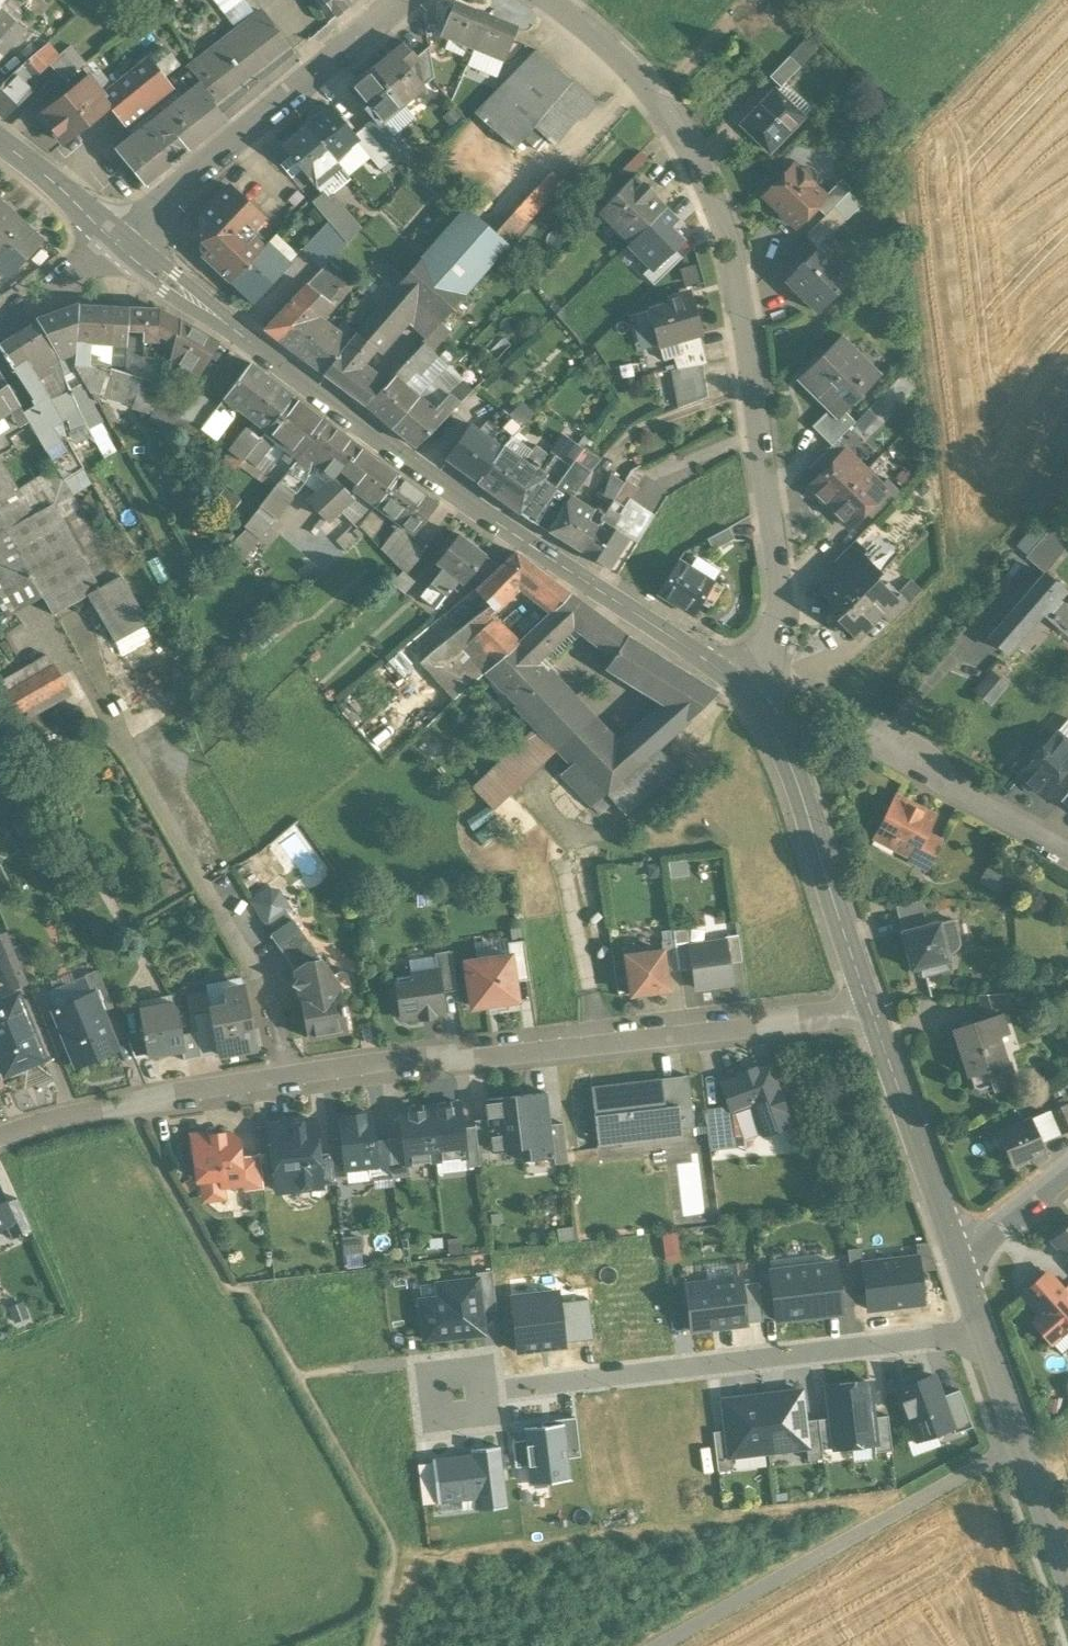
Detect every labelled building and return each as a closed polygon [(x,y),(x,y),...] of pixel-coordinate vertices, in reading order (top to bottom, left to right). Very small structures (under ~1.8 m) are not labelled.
[(0,4),(0,30),(5,25),(15,34),(22,26),(6,12),(13,3),(10,0),(4,0),(0,4)] [(335,18),(356,0),(320,0),(335,18)] [(486,16),(454,3),(441,34),(468,45),(465,50),(471,53),(474,47),(486,16)] [(259,13),(220,42),(231,57),(270,27),(259,13)] [(516,28),(486,16),(474,47),(503,59),(516,28)] [(220,42),(171,80),(179,90),(176,92),(173,88),(160,100),(159,106),(162,110),(114,149),(144,186),(263,92),(298,61),(289,52),(270,27),(231,57),(220,42)] [(404,42),(372,69),(401,104),(423,86),(411,72),(419,66),(413,59),(416,57),(404,42)] [(46,44),(22,67),(31,76),(30,77),(32,80),(57,56),(46,44)] [(416,57),(413,59),(419,66),(411,72),(423,86),(434,78),(428,46),(416,57)] [(164,47),(149,59),(164,77),(179,64),(164,47)] [(570,81),(536,50),(475,112),(515,148),(533,127),(570,81)] [(788,57),(769,77),(779,88),(799,68),(788,57)] [(102,96),(100,97),(107,107),(125,129),(154,107),(143,93),(164,77),(149,59),(112,88),(102,96)] [(0,87),(0,117),(3,119),(32,91),(24,82),(30,77),(31,76),(22,67),(0,87)] [(401,104),(372,69),(348,89),(378,124),(401,104)] [(112,88),(98,71),(88,78),(102,96),(112,88)] [(87,76),(38,114),(61,143),(90,120),(83,111),(100,97),(102,96),(88,78),(87,76)] [(570,81),(533,127),(555,146),(581,116),(585,119),(597,105),(570,81)] [(790,106),(775,92),(742,126),(770,153),(801,121),(788,109),(790,106)] [(100,97),(83,111),(90,120),(107,107),(100,97)] [(339,120),(328,106),(305,126),(339,166),(345,174),(368,155),(353,136),(349,132),(350,131),(340,119),(339,120)] [(339,166),(305,126),(282,145),(321,191),(334,181),(329,175),(339,166)] [(372,137),(364,128),(353,136),(368,155),(380,168),(391,160),(372,137)] [(401,151),(382,128),(372,137),(391,160),(401,151)] [(640,152),(623,169),(632,178),(649,160),(640,152)] [(551,171),(496,234),(508,245),(564,183),(551,171)] [(803,171),(800,173),(794,180),(787,173),(764,197),(782,215),(783,218),(787,222),(790,222),(797,228),(824,198),(811,186),(813,183),(814,180),(814,177),(812,174),(809,172),(806,171),(803,171)] [(643,185),(639,185),(631,178),(604,206),(620,222),(616,227),(630,242),(663,209),(649,196),(650,191),(643,185)] [(228,186),(200,215),(206,221),(198,229),(198,241),(207,249),(201,255),(230,282),(260,251),(249,241),(249,224),(258,214),(228,186)] [(326,198),(321,191),(310,200),(316,207),(326,198)] [(344,209),(339,213),(326,198),(316,207),(328,222),(347,244),(361,229),(344,209)] [(4,205),(0,209),(0,248),(23,223),(4,205)] [(378,307),(355,333),(376,350),(404,319),(426,339),(508,245),(496,234),(466,206),(421,258),(422,258),(393,291),(378,307)] [(600,211),(616,227),(620,222),(604,206),(600,211)] [(833,208),(807,234),(820,247),(821,246),(846,221),(833,208)] [(663,209),(630,242),(628,244),(650,267),(652,269),(673,249),(682,240),(668,227),(674,220),(663,209)] [(328,222),(301,250),(321,270),(325,266),(347,244),(328,222)] [(0,248),(0,269),(8,277),(42,241),(23,223),(0,248)] [(820,247),(816,251),(832,267),(837,262),(821,246),(820,247)] [(260,251),(230,282),(252,303),(286,268),(264,247),(260,251)] [(682,259),(673,249),(652,269),(650,267),(643,274),(655,286),(682,259)] [(832,267),(816,251),(786,283),(818,314),(853,278),(837,262),(832,267)] [(346,282),(325,266),(321,270),(307,284),(329,303),(346,282)] [(383,283),(369,299),(378,307),(393,291),(383,283)] [(307,284),(264,330),(287,349),(322,374),(348,343),(315,320),(329,303),(307,284)] [(690,299),(682,301),(680,294),(669,297),(671,304),(653,309),(656,321),(653,322),(659,345),(676,341),(698,335),(700,334),(690,299)] [(78,306),(61,311),(42,319),(38,322),(50,340),(59,358),(76,353),(80,306),(78,306)] [(113,307),(80,306),(76,353),(75,365),(74,365),(85,383),(91,393),(102,394),(110,370),(110,369),(111,345),(113,307)] [(129,308),(113,307),(111,345),(125,346),(127,331),(129,308)] [(180,321),(160,311),(160,310),(129,308),(127,331),(143,332),(142,358),(158,361),(158,360),(172,359),(197,373),(216,342),(180,321)] [(50,340),(38,322),(13,337),(36,372),(35,373),(38,378),(46,373),(43,368),(48,365),(50,370),(49,370),(58,396),(69,390),(58,358),(59,358),(50,340)] [(143,332),(127,331),(125,346),(125,374),(141,379),(156,383),(157,374),(158,361),(142,358),(143,332)] [(348,343),(322,374),(353,397),(373,375),(362,366),(376,350),(355,333),(348,343)] [(698,335),(676,341),(680,353),(673,355),(677,370),(702,365),(706,365),(698,335)] [(37,378),(38,378),(35,373),(36,372),(13,337),(0,345),(0,350),(23,386),(31,400),(30,401),(33,406),(22,413),(34,433),(45,451),(61,442),(60,441),(52,427),(62,421),(50,401),(37,378)] [(842,337),(800,379),(829,408),(832,411),(838,407),(847,398),(851,402),(870,384),(865,379),(870,374),(850,355),(855,350),(842,337)] [(423,343),(391,377),(384,384),(365,406),(391,429),(417,399),(402,386),(415,373),(417,374),(435,355),(423,343)] [(502,345),(462,382),(472,392),(512,355),(502,345)] [(250,364),(225,397),(236,406),(238,408),(265,375),(250,364)] [(677,370),(671,371),(679,409),(708,398),(702,365),(677,370)] [(447,367),(419,397),(434,408),(462,382),(447,367)] [(125,374),(110,369),(110,370),(102,394),(134,403),(141,379),(125,374)] [(177,387),(157,374),(156,383),(141,379),(134,403),(153,409),(181,418),(199,394),(181,381),(177,387)] [(265,375),(238,408),(255,422),(266,430),(292,396),(265,375)] [(373,375),(353,397),(365,406),(384,384),(373,375)] [(17,404),(11,394),(0,377),(0,416),(17,404)] [(417,399),(391,429),(414,447),(472,392),(462,382),(434,408),(419,397),(417,399)] [(85,383),(69,390),(79,411),(97,403),(91,393),(85,383)] [(31,400),(23,386),(11,394),(17,404),(22,413),(33,406),(30,401),(31,400)] [(58,396),(50,401),(62,421),(69,417),(76,444),(93,439),(88,430),(79,411),(69,390),(58,396)] [(217,407),(199,394),(181,418),(203,425),(217,407)] [(326,422),(292,396),(266,430),(264,433),(296,459),(326,422)] [(217,407),(203,425),(199,430),(211,439),(236,406),(225,397),(217,407)] [(521,400),(509,414),(503,409),(491,421),(500,430),(491,440),(502,448),(504,447),(535,413),(521,400)] [(0,416),(0,455),(34,433),(22,413),(17,404),(0,416)] [(832,411),(829,408),(810,427),(831,447),(836,442),(855,423),(838,407),(832,411)] [(181,418),(153,409),(149,420),(195,435),(199,430),(203,425),(181,418)] [(246,430),(225,457),(231,462),(235,457),(241,462),(264,433),(266,430),(255,422),(247,431),(246,430)] [(296,459),(278,483),(293,495),(304,482),(310,461),(318,468),(315,472),(319,476),(329,463),(339,470),(358,447),(326,422),(296,459)] [(88,430),(93,439),(94,440),(104,435),(98,424),(88,430)] [(469,424),(444,458),(478,483),(501,450),(502,448),(491,440),(469,424)] [(61,442),(45,451),(61,479),(62,479),(82,467),(65,438),(60,441),(61,442)] [(566,438),(554,455),(555,456),(539,478),(554,488),(573,461),(582,449),(566,438)] [(831,447),(807,470),(816,479),(845,451),(836,442),(831,447)] [(547,454),(535,445),(524,461),(535,469),(547,454)] [(358,447),(339,470),(357,482),(352,488),(375,505),(398,475),(359,446),(358,447)] [(524,461),(504,447),(502,448),(501,450),(478,483),(531,521),(554,488),(539,478),(533,473),(535,469),(524,461)] [(816,479),(807,488),(816,497),(821,498),(830,507),(865,471),(845,451),(816,479)] [(62,479),(61,479),(26,502),(0,461),(0,516),(54,615),(87,597),(133,673),(139,670),(167,653),(149,624),(149,625),(62,479)] [(554,488),(531,521),(547,531),(569,496),(572,498),(589,473),(573,461),(554,488)] [(865,471),(830,507),(839,516),(840,521),(848,529),(864,513),(885,491),(880,486),(865,471)] [(624,484),(608,474),(596,491),(612,501),(613,500),(624,484)] [(437,504),(399,475),(398,475),(375,505),(414,534),(437,504)] [(332,479),(292,517),(310,536),(351,496),(332,479)] [(902,494),(887,479),(880,486),(885,491),(864,513),(873,523),(902,494)] [(639,488),(626,480),(624,484),(613,500),(624,507),(620,514),(622,515),(639,488)] [(572,498),(569,496),(547,531),(580,552),(611,504),(604,500),(594,516),(581,508),(582,505),(572,498)] [(265,499),(243,527),(257,538),(279,511),(265,499)] [(611,504),(580,552),(607,569),(627,537),(611,527),(620,514),(624,507),(613,500),(612,501),(611,504)] [(11,589),(31,579),(42,598),(51,616),(54,615),(0,516),(0,570),(11,589)] [(1029,557),(1042,568),(1058,549),(1063,553),(1067,548),(1067,536),(1056,525),(1029,557)] [(728,528),(707,540),(713,550),(734,539),(728,528)] [(486,554),(458,531),(435,560),(446,569),(458,579),(463,583),(471,573),(485,555),(486,554)] [(853,542),(833,563),(842,572),(858,556),(859,557),(864,553),(853,542)] [(515,553),(474,589),(495,611),(518,587),(539,602),(557,584),(515,553)] [(498,565),(485,555),(471,573),(480,580),(498,565)] [(842,572),(822,593),(830,601),(829,604),(830,607),(831,608),(833,610),(835,611),(837,610),(839,610),(842,613),(874,581),(878,576),(859,557),(858,556),(842,572)] [(721,588),(678,561),(657,594),(693,616),(702,600),(710,606),(721,588)] [(446,569),(435,582),(431,579),(419,594),(435,607),(458,579),(446,569)] [(0,570),(0,610),(6,619),(42,598),(31,579),(11,589),(0,570)] [(1016,612),(1016,611),(992,638),(1008,651),(1046,607),(1055,615),(1055,620),(1067,631),(1067,594),(1044,574),(1035,585),(1037,587),(1016,612)] [(842,613),(837,618),(858,639),(881,615),(895,602),(894,600),(874,581),(842,613)] [(570,594),(557,584),(539,602),(552,612),(570,594)] [(552,612),(527,637),(519,643),(518,644),(519,645),(536,663),(574,628),(582,634),(599,616),(570,594),(552,612)] [(895,602),(881,615),(890,624),(909,605),(899,595),(894,600),(895,602)] [(493,616),(460,648),(461,649),(446,663),(433,674),(447,689),(460,676),(468,685),(480,676),(485,672),(494,664),(495,665),(519,645),(518,644),(519,643),(493,616)] [(613,626),(599,616),(582,634),(596,644),(613,626)] [(536,663),(519,645),(495,665),(494,664),(485,672),(504,693),(505,692),(538,728),(537,729),(573,765),(560,779),(600,815),(613,804),(624,815),(674,769),(657,748),(687,719),(689,720),(713,697),(717,693),(627,637),(613,626),(596,644),(615,657),(607,670),(664,705),(616,751),(568,700),(569,699),(536,663)] [(0,684),(0,702),(10,720),(65,689),(53,668),(52,668),(46,658),(0,684)] [(974,693),(989,705),(1006,684),(991,673),(974,693)] [(1056,734),(1067,744),(1067,719),(1056,734)] [(535,731),(471,792),(492,814),(510,796),(556,753),(535,731)] [(1056,734),(1020,776),(1042,795),(1063,770),(1067,764),(1067,744),(1056,734)] [(932,817),(896,798),(877,834),(892,842),(890,846),(909,856),(911,857),(925,830),(932,817)] [(943,840),(925,830),(911,857),(909,856),(906,863),(925,873),(943,840)] [(1006,874),(987,862),(976,881),(995,892),(1006,874)] [(250,902),(267,927),(293,909),(280,891),(270,888),(250,902)] [(919,900),(894,906),(901,932),(925,926),(919,900)] [(338,985),(292,920),(271,935),(295,971),(297,980),(292,987),(299,992),(300,999),(305,998),(339,991),(338,985)] [(925,926),(901,932),(910,970),(922,967),(924,975),(949,969),(944,944),(957,941),(952,921),(939,924),(939,923),(925,926)] [(686,929),(673,931),(679,971),(692,969),(689,947),(686,929)] [(7,935),(0,938),(0,963),(11,989),(27,982),(7,935)] [(738,935),(724,937),(725,942),(729,964),(741,962),(738,935)] [(674,940),(661,942),(662,951),(665,972),(678,970),(674,940)] [(523,941),(507,943),(509,956),(510,956),(514,983),(529,980),(523,941)] [(689,947),(692,969),(695,989),(732,983),(729,964),(725,942),(689,947)] [(662,951),(626,957),(631,996),(668,990),(665,972),(662,951)] [(449,952),(434,954),(437,972),(440,993),(455,991),(449,952)] [(509,956),(466,963),(472,1007),(487,1005),(488,1011),(506,1008),(505,1003),(516,1001),(514,983),(510,956),(509,956)] [(113,1008),(100,977),(97,972),(83,977),(92,999),(94,998),(100,1014),(113,1008)] [(437,972),(396,978),(402,1018),(422,1015),(423,1020),(434,1018),(433,1014),(443,1012),(440,993),(437,972)] [(242,986),(207,993),(211,1014),(210,1014),(217,1050),(241,1046),(242,1051),(256,1048),(248,1007),(245,1007),(242,986)] [(339,991),(305,998),(309,1015),(304,1016),(308,1038),(347,1031),(339,991)] [(211,1014),(207,993),(189,996),(193,1017),(210,1014),(211,1014)] [(1004,994),(979,995),(986,1018),(1000,1014),(1001,1015),(1009,1012),(1004,994)] [(0,1003),(0,1066),(5,1078),(45,1061),(18,996),(0,1003)] [(92,999),(59,1013),(58,1009),(54,1011),(55,1015),(54,1015),(76,1066),(115,1049),(100,1014),(94,998),(92,999)] [(300,999),(304,1016),(309,1015),(305,998),(300,999)] [(139,1004),(141,1014),(177,1009),(172,999),(139,1004)] [(177,1009),(141,1014),(143,1034),(142,1034),(143,1039),(144,1039),(146,1055),(181,1051),(184,1050),(182,1036),(182,1035),(177,1009)] [(986,1018),(952,1030),(968,1077),(965,1078),(969,1091),(976,1095),(990,1090),(991,1092),(1013,1085),(997,1037),(1007,1034),(1001,1015),(1000,1014),(986,1018)] [(197,1033),(182,1036),(184,1050),(181,1051),(182,1061),(201,1058),(197,1033)] [(769,1067),(756,1071),(755,1069),(738,1075),(739,1078),(721,1084),(730,1107),(730,1110),(751,1102),(763,1134),(790,1125),(769,1067)] [(687,1076),(591,1087),(598,1146),(620,1143),(621,1148),(682,1141),(681,1130),(693,1128),(687,1076)] [(546,1093),(514,1097),(521,1149),(522,1162),(554,1158),(550,1126),(546,1093)] [(514,1097),(485,1101),(487,1120),(490,1146),(491,1153),(521,1149),(514,1097)] [(751,1102),(730,1110),(734,1137),(763,1134),(751,1102)] [(459,1103),(428,1107),(435,1162),(464,1158),(465,1158),(462,1129),(459,1103)] [(1050,1110),(1061,1135),(1067,1132),(1067,1103),(1050,1110)] [(428,1107),(400,1111),(403,1138),(407,1165),(408,1165),(435,1162),(428,1107)] [(730,1107),(705,1110),(710,1149),(735,1146),(734,1137),(730,1110),(730,1107)] [(1050,1110),(1030,1118),(1041,1144),(1061,1135),(1050,1110)] [(370,1114),(339,1118),(342,1144),(345,1170),(369,1168),(377,1167),(374,1142),(370,1114)] [(1030,1118),(996,1133),(1010,1167),(1032,1158),(1034,1163),(1045,1159),(1043,1153),(1044,1153),(1041,1144),(1030,1118)] [(487,1120),(474,1122),(475,1127),(477,1148),(490,1146),(487,1120)] [(313,1121),(269,1126),(273,1152),(280,1158),(274,1165),(277,1192),(321,1186),(317,1155),(313,1121)] [(563,1124),(550,1126),(554,1158),(555,1165),(568,1163),(563,1124)] [(269,1126),(256,1128),(260,1154),(273,1153),(273,1152),(269,1126)] [(475,1127),(462,1129),(465,1158),(464,1158),(466,1168),(480,1166),(477,1148),(475,1127)] [(229,1134),(208,1137),(208,1134),(189,1136),(191,1153),(195,1152),(196,1167),(200,1167),(203,1192),(214,1201),(222,1190),(222,1187),(243,1184),(240,1157),(240,1155),(234,1150),(239,1144),(238,1139),(233,1136),(230,1136),(229,1134)] [(403,1138),(388,1140),(393,1179),(410,1177),(408,1165),(407,1165),(403,1138)] [(388,1140),(374,1142),(377,1167),(369,1168),(370,1182),(393,1179),(388,1140)] [(342,1144),(329,1146),(330,1154),(332,1172),(345,1170),(342,1144)] [(330,1154),(317,1155),(321,1186),(334,1185),(332,1172),(330,1154)] [(260,1155),(240,1157),(243,1184),(244,1193),(264,1190),(260,1155)] [(5,1224),(12,1221),(5,1204),(0,1194),(0,1226),(5,1224)] [(31,1231),(17,1199),(5,1204),(12,1221),(5,1224),(12,1240),(31,1231)] [(1052,1241),(1067,1259),(1067,1227),(1052,1241)] [(915,1245),(917,1257),(918,1271),(936,1270),(925,1244),(915,1245)] [(849,1268),(851,1289),(865,1287),(862,1264),(860,1249),(847,1250),(849,1268)] [(917,1257),(862,1264),(865,1287),(867,1310),(922,1303),(918,1271),(917,1257)] [(835,1263),(770,1271),(772,1288),(775,1314),(776,1321),(841,1313),(840,1308),(836,1269),(835,1263)] [(851,1289),(849,1268),(836,1269),(840,1308),(853,1307),(851,1289)] [(475,1274),(476,1280),(477,1280),(481,1313),(496,1311),(491,1272),(475,1274)] [(1047,1274),(1023,1294),(1042,1315),(1034,1323),(1051,1343),(1066,1329),(1067,1330),(1067,1329),(1067,1298),(1064,1293),(1047,1274)] [(740,1279),(686,1286),(691,1331),(746,1325),(746,1324),(741,1285),(740,1279)] [(477,1280),(476,1280),(448,1284),(449,1298),(419,1302),(424,1341),(484,1334),(481,1313),(477,1280)] [(741,1285),(746,1324),(762,1322),(761,1316),(758,1289),(758,1283),(741,1285)] [(772,1288),(758,1289),(761,1316),(775,1314),(772,1288)] [(511,1297),(517,1352),(564,1346),(563,1343),(558,1304),(557,1292),(511,1297)] [(593,1340),(588,1301),(558,1304),(563,1343),(593,1340)] [(941,1397),(933,1376),(916,1382),(917,1384),(898,1391),(916,1439),(935,1432),(936,1434),(952,1428),(953,1428),(941,1397)] [(834,1449),(874,1444),(875,1444),(872,1418),(868,1383),(827,1388),(830,1418),(834,1449)] [(959,1390),(941,1397),(953,1428),(952,1428),(954,1434),(973,1427),(959,1390)] [(801,1391),(761,1396),(768,1452),(806,1448),(807,1448),(805,1421),(801,1391)] [(730,1457),(768,1452),(761,1396),(722,1400),(726,1431),(729,1457),(730,1457)] [(887,1416),(872,1418),(875,1444),(874,1444),(875,1453),(891,1451),(887,1416)] [(541,1427),(562,1424),(567,1458),(580,1457),(575,1418),(541,1422),(541,1427)] [(830,1418),(817,1419),(821,1450),(834,1449),(830,1418)] [(817,1419),(805,1421),(807,1448),(806,1448),(807,1461),(822,1459),(821,1450),(817,1419)] [(541,1427),(523,1429),(525,1441),(528,1467),(530,1486),(570,1481),(567,1458),(562,1424),(541,1427)] [(729,1457),(726,1431),(713,1432),(717,1472),(732,1470),(730,1457),(729,1457)] [(528,1467),(525,1441),(512,1442),(515,1468),(528,1467)] [(478,1512),(507,1509),(499,1448),(470,1451),(471,1455),(432,1460),(432,1464),(437,1503),(437,1504),(477,1500),(478,1512)] [(437,1503),(432,1464),(417,1466),(422,1505),(437,1503)]
